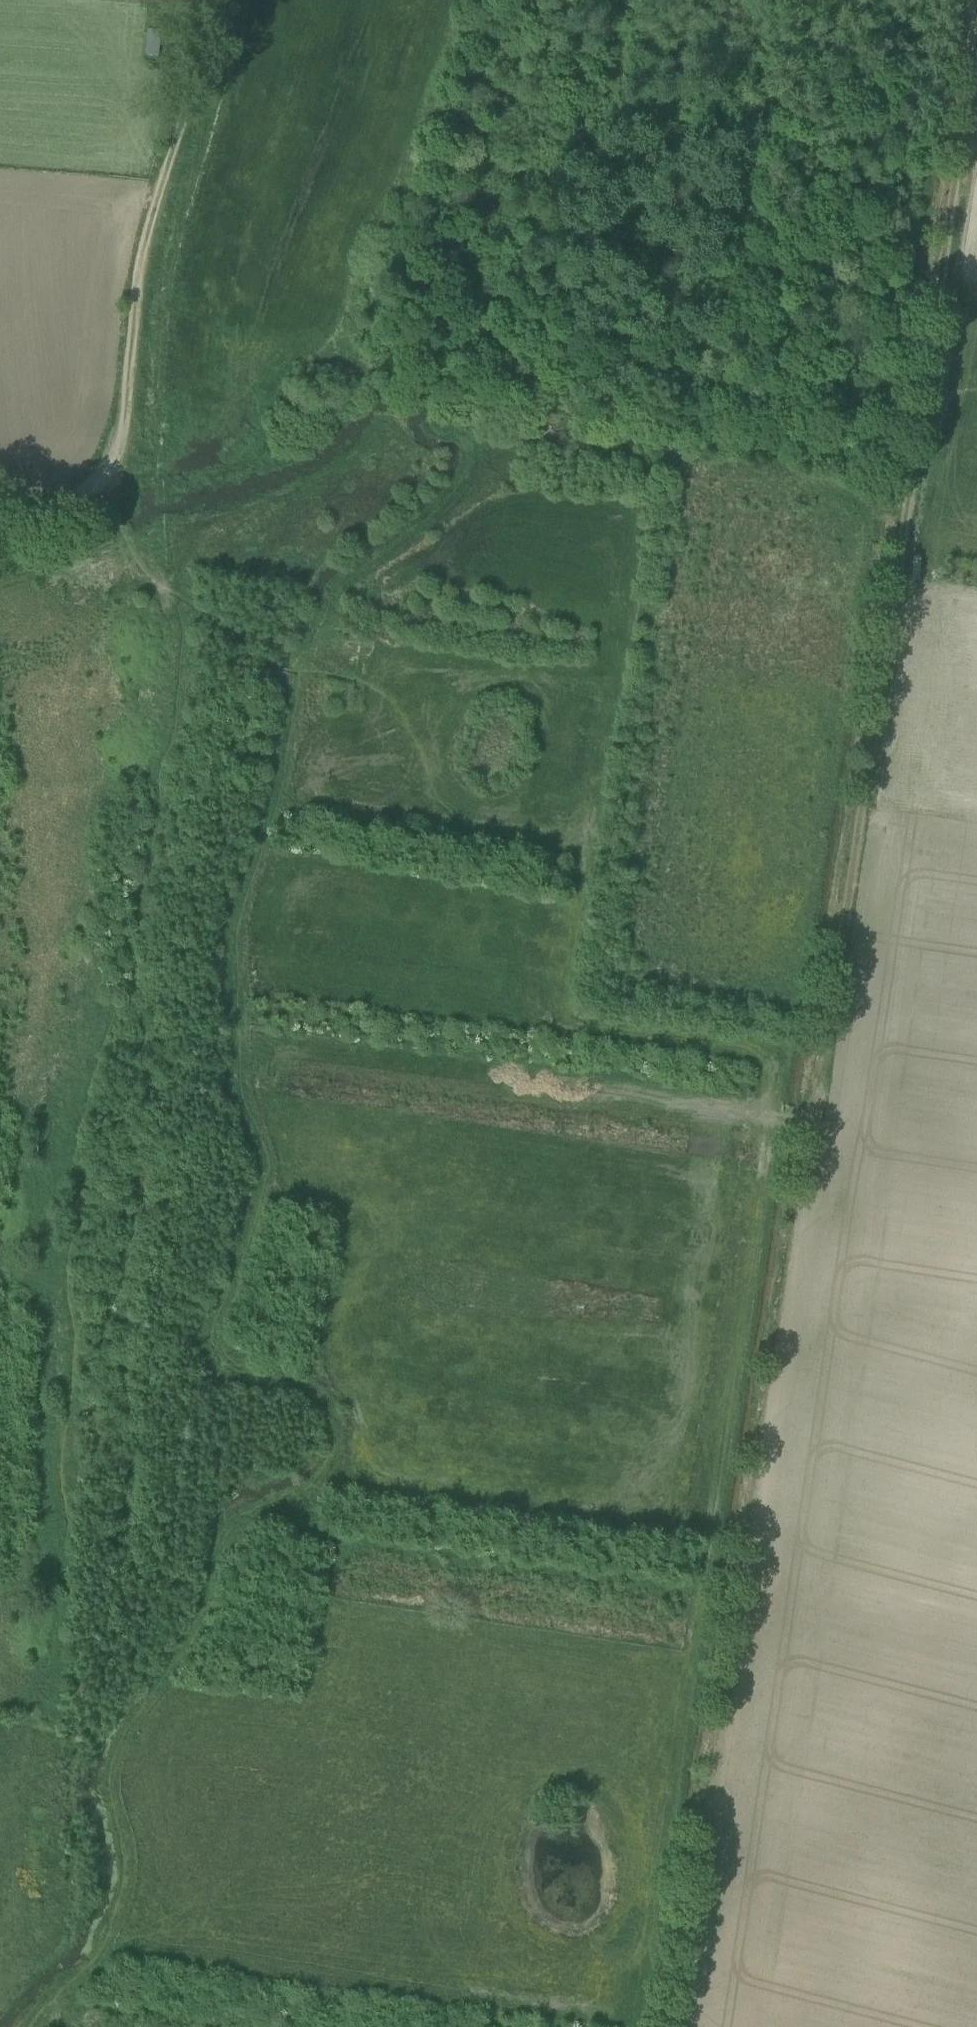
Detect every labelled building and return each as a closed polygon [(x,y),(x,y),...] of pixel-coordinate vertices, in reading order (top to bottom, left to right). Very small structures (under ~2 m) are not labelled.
[(147,28),(144,52),(157,54),(160,30),(160,29),(147,28)]
